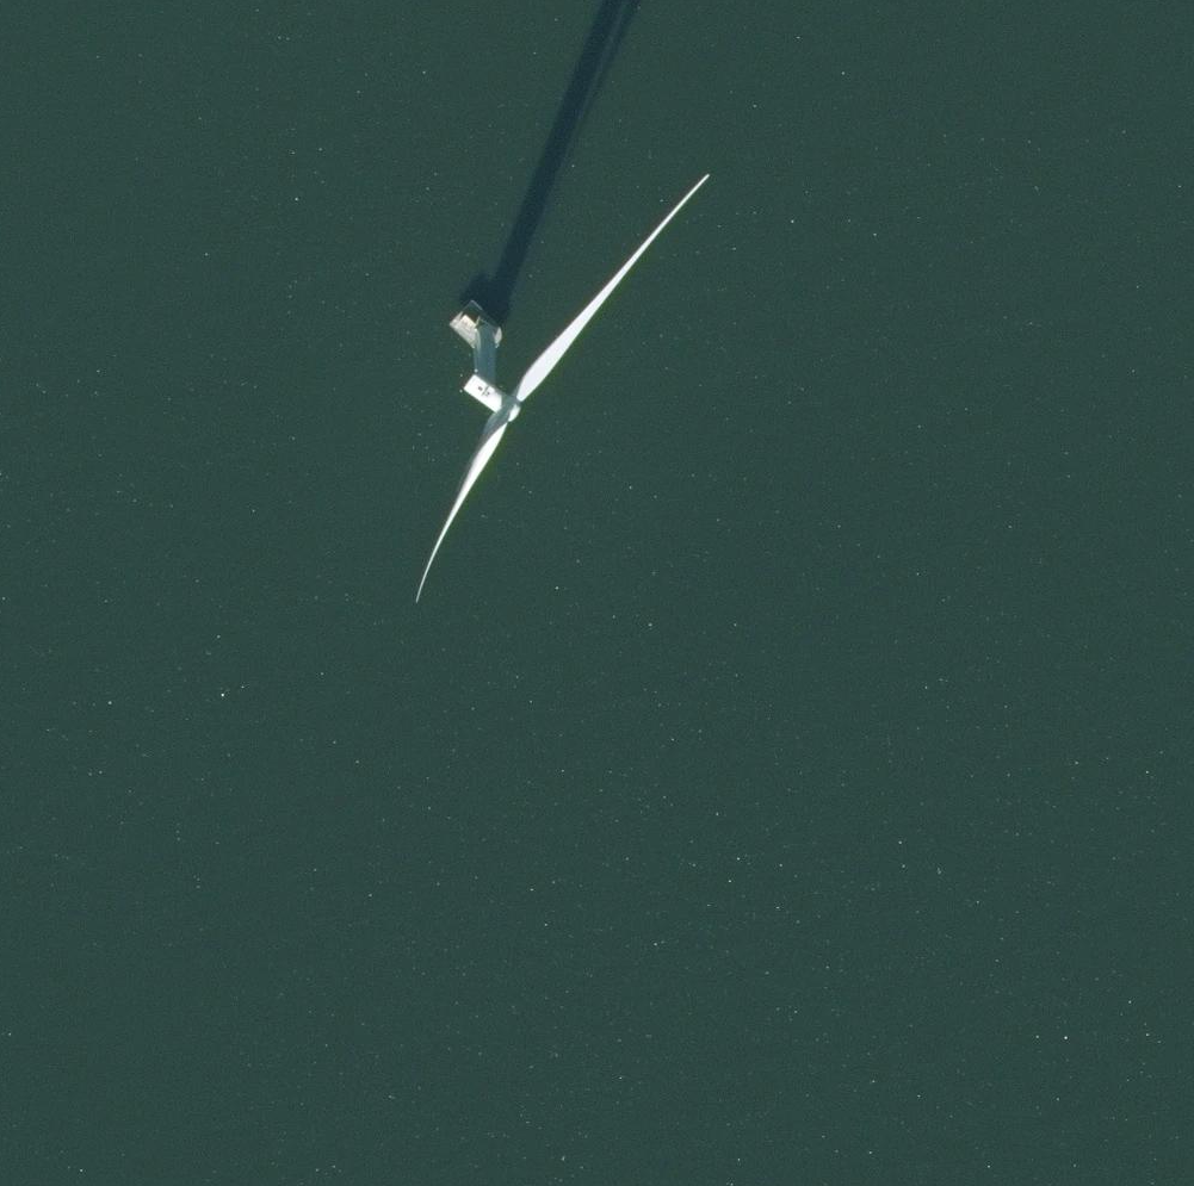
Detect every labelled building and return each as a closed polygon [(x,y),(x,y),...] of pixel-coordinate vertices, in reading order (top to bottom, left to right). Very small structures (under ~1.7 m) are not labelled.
[(478,329),(477,332),(477,336),(479,339),(480,341),(482,343),(486,344),(490,344),(494,343),(495,341),(497,339),(499,335),(499,332),(497,329),(495,326),(492,324),(489,323),(485,323),(483,324),(480,326),(478,329)]
